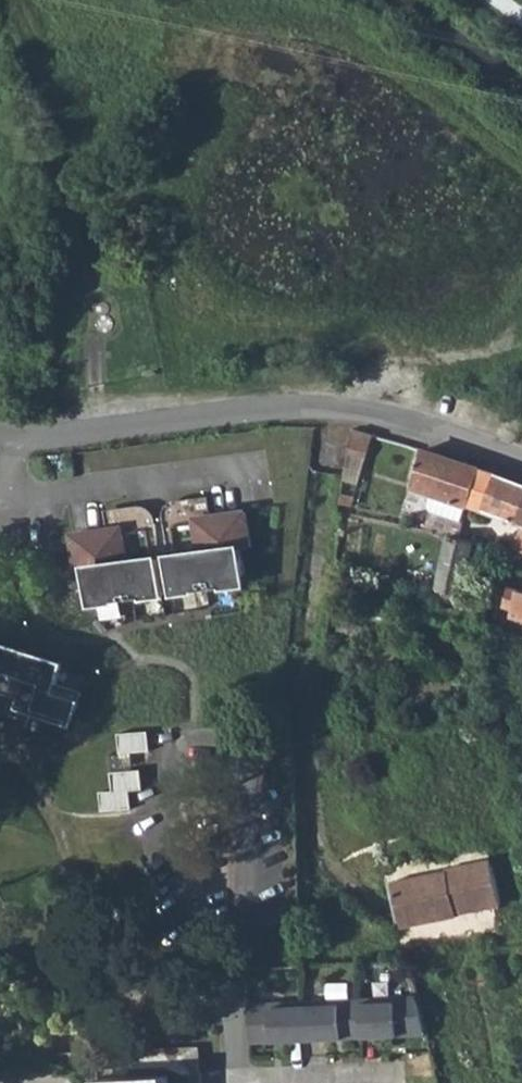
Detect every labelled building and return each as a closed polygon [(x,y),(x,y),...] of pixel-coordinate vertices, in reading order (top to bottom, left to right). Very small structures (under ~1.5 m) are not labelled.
[(371,459),(379,435),(356,430),(352,454),(352,455),(371,459)] [(425,448),(414,489),(433,495),(429,506),(432,511),(462,521),(467,507),(475,509),(491,515),(521,525),(521,483),(425,448)] [(132,598),(243,584),(240,548),(251,547),(247,512),(211,515),(207,497),(177,501),(185,550),(144,555),(137,506),(108,510),(110,528),(71,532),(76,570),(88,568),(92,603),(132,598)] [(489,520),(491,515),(475,509),(473,515),(489,520)] [(473,541),(452,536),(437,591),(459,597),(473,541)] [(511,588),(505,606),(516,609),(514,619),(521,621),(521,592),(511,588)] [(0,642),(0,701),(5,703),(7,696),(19,700),(17,707),(36,714),(39,707),(76,719),(82,704),(52,693),(54,684),(62,663),(0,642)] [(84,696),(54,684),(52,693),(82,704),(84,696)] [(120,751),(151,749),(150,731),(119,731),(120,751)] [(101,811),(131,810),(130,788),(140,787),(140,775),(139,768),(110,769),(111,773),(112,788),(100,789),(101,811)] [(444,868),(387,879),(398,927),(497,905),(488,856),(443,866),(444,868)] [(407,1031),(428,1031),(420,997),(363,999),(365,1033),(365,1039),(398,1038),(407,1031)] [(344,1034),(365,1033),(363,999),(306,1001),(307,1041),(335,1040),(344,1034)] [(279,1041),(307,1041),(306,1001),(267,1002),(269,1036),(273,1036),(279,1041)] [(267,1002),(250,1002),(251,1037),(269,1036),(267,1002)] [(129,1053),(117,1072),(166,1070),(181,1078),(201,1077),(200,1051),(129,1053)]
